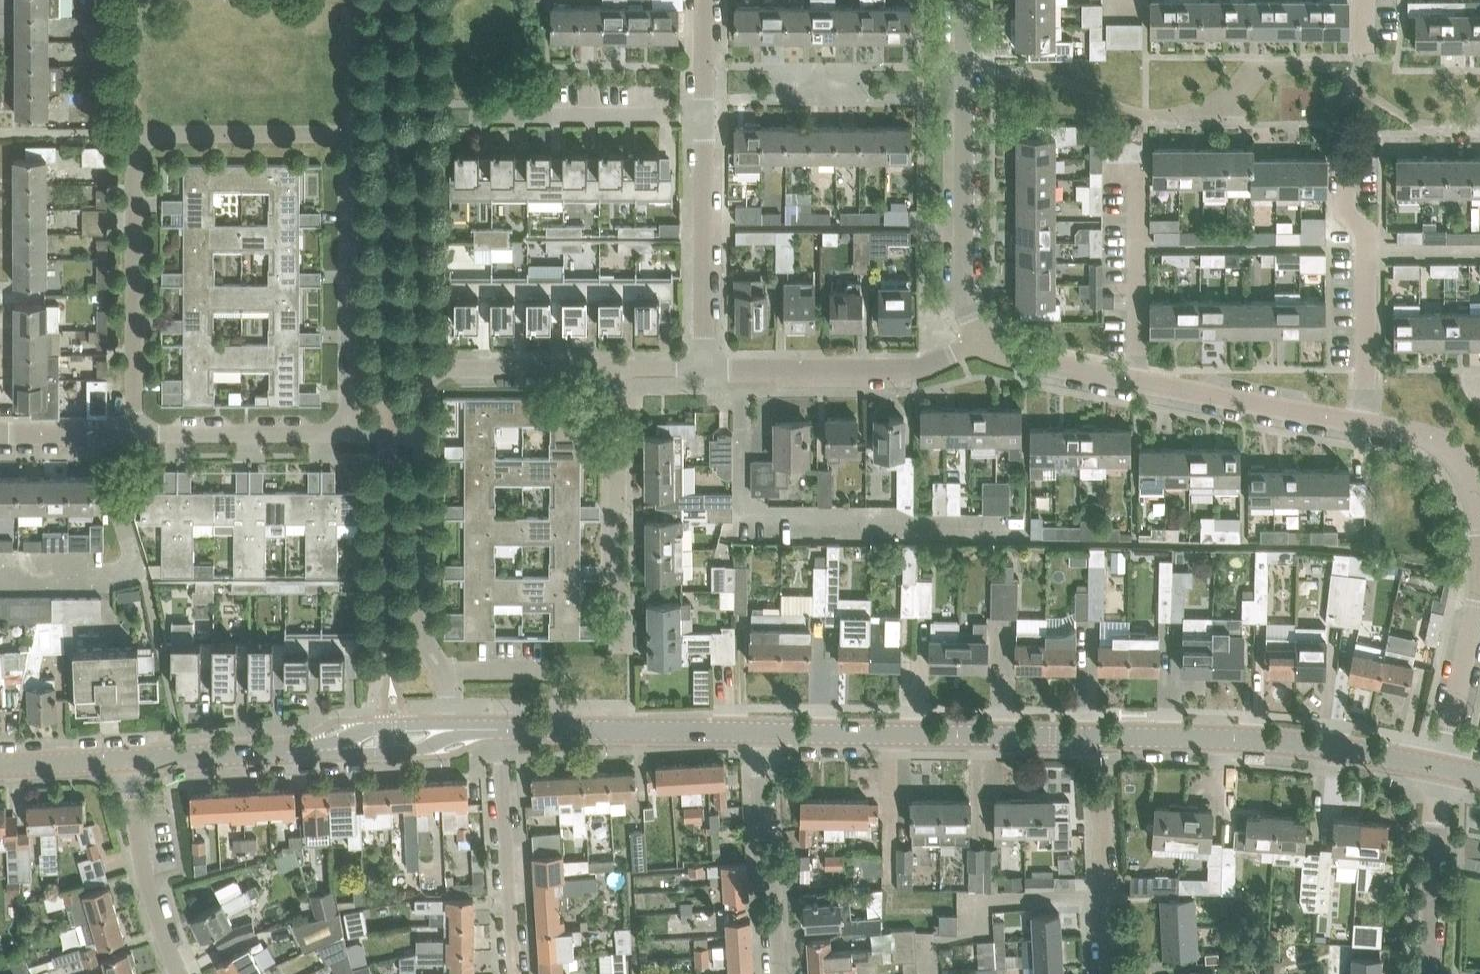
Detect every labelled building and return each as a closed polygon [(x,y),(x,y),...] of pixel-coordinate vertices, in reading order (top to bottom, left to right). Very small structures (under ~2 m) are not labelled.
[(60,0),(17,0),(17,16),(49,16),(49,15),(60,15),(60,0)] [(97,0),(88,0),(88,10),(97,10),(97,0)] [(628,38),(628,6),(628,0),(603,0),(603,6),(603,38),(604,38),(604,43),(619,43),(619,38),(628,38)] [(812,6),(812,38),(836,38),(836,6),(836,0),(812,0),(812,6)] [(1152,33),(1177,33),(1177,0),(1152,0),(1152,33)] [(1201,33),(1201,0),(1177,0),(1177,33),(1201,33)] [(1226,0),(1201,0),(1201,33),(1226,33),(1226,0)] [(1226,33),(1250,33),(1250,0),(1226,0),(1226,33)] [(1274,33),(1275,0),(1250,0),(1250,33),(1274,33)] [(1274,33),(1299,33),(1299,0),(1275,0),(1274,33)] [(1299,33),(1323,33),(1323,0),(1299,0),(1299,33)] [(1323,33),(1348,33),(1348,0),(1323,0),(1323,33)] [(1465,0),(1442,0),(1442,13),(1441,13),(1441,47),(1465,47),(1465,0)] [(1465,47),(1479,46),(1479,1),(1465,1),(1465,0),(1465,47)] [(1012,17),(1012,24),(1055,24),(1055,3),(1017,3),(1017,17),(1012,17)] [(1082,3),(1082,24),(1091,24),(1103,24),(1103,10),(1101,10),(1101,3),(1082,3)] [(553,38),(578,38),(578,6),(553,6),(553,38)] [(578,6),(578,38),(603,38),(603,6),(578,6)] [(628,6),(628,38),(629,38),(629,43),(644,43),(644,38),(653,38),(653,6),(628,6)] [(678,38),(678,6),(653,6),(653,38),(678,38)] [(736,38),(761,38),(761,6),(736,6),(736,38)] [(761,6),(761,38),(786,38),(786,6),(761,6)] [(812,6),(786,6),(786,38),(812,38),(812,6)] [(861,6),(836,6),(836,38),(861,38),(861,6)] [(861,38),(885,38),(885,6),(861,6),(861,38)] [(911,38),(911,6),(885,6),(885,38),(911,38)] [(1417,13),(1417,47),(1441,47),(1441,13),(1417,13)] [(17,16),(17,40),(49,40),(49,16),(17,16)] [(88,21),(88,40),(97,40),(97,21),(88,21)] [(1107,46),(1119,46),(1119,22),(1115,22),(1107,22),(1107,46)] [(1119,46),(1131,46),(1131,22),(1119,22),(1119,46)] [(1143,22),(1131,22),(1131,46),(1142,46),(1143,22)] [(1055,24),(1012,24),(1012,40),(1014,42),(1017,42),(1017,46),(1029,46),(1029,58),(1073,58),(1073,39),(1055,39),(1055,24)] [(1091,38),(1103,38),(1103,24),(1091,24),(1091,38)] [(49,40),(17,40),(17,65),(49,65),(49,40)] [(97,59),(97,40),(88,40),(88,59),(97,59)] [(64,89),(64,65),(49,65),(17,65),(17,90),(49,90),(49,89),(64,89)] [(98,70),(98,90),(107,90),(107,70),(98,70)] [(49,115),(49,95),(49,90),(17,90),(17,115),(49,115)] [(107,109),(107,90),(98,90),(97,109),(107,109)] [(1012,150),(1012,156),(1055,156),(1055,142),(1077,140),(1077,124),(1029,124),(1029,136),(1017,136),(1017,150),(1012,150)] [(736,126),(736,158),(762,158),(762,126),(736,126)] [(786,158),(786,126),(762,126),(762,158),(786,158)] [(811,126),(786,126),(786,158),(811,158),(811,126)] [(836,126),(811,126),(811,158),(836,158),(836,126)] [(836,126),(836,158),(861,158),(861,126),(836,126)] [(886,126),(861,126),(861,158),(886,158),(886,126)] [(911,158),(911,126),(886,126),(886,158),(911,158)] [(1107,159),(1119,159),(1119,135),(1107,135),(1107,159)] [(1119,135),(1119,159),(1131,159),(1131,135),(1119,135)] [(1091,143),(1091,156),(1103,156),(1103,143),(1091,143)] [(15,158),(15,183),(48,183),(48,159),(57,159),(56,145),(26,145),(26,158),(15,158)] [(83,165),(98,165),(98,183),(107,183),(107,145),(83,146),(83,165)] [(1167,187),(1181,187),(1181,181),(1180,181),(1180,148),(1154,148),(1154,182),(1167,182),(1167,187)] [(1180,148),(1180,181),(1181,181),(1204,181),(1204,148),(1180,148)] [(1228,181),(1229,181),(1228,148),(1204,148),(1204,181),(1203,198),(1228,198),(1228,181)] [(1253,148),(1228,148),(1229,181),(1252,181),(1253,181),(1253,158),(1253,148)] [(492,196),(492,204),(492,178),(480,178),(480,149),(456,149),(456,177),(452,177),(452,173),(450,173),(450,204),(452,204),(452,197),(492,196)] [(516,149),(492,149),(492,178),(492,204),(493,204),(493,196),(528,196),(528,204),(528,178),(516,178),(516,149)] [(528,178),(528,204),(529,204),(529,196),(564,196),(564,203),(564,178),(552,178),(552,149),(528,149),(528,178)] [(564,178),(564,203),(565,203),(565,196),(600,196),(600,203),(600,178),(588,178),(588,149),(564,149),(564,178)] [(624,149),(600,149),(600,178),(600,203),(601,203),(601,196),(636,196),(636,204),(636,178),(624,178),(624,149)] [(636,178),(636,204),(637,204),(637,196),(672,197),(672,204),(673,204),(673,171),(672,171),(672,178),(660,178),(660,149),(636,149),(636,178)] [(1017,165),(1017,177),(1055,177),(1055,156),(1012,156),(1012,165),(1017,165)] [(1091,156),(1091,177),(1103,177),(1103,156),(1091,156)] [(1398,200),(1424,200),(1424,191),(1423,191),(1423,157),(1398,157),(1398,192),(1398,200)] [(1423,191),(1424,191),(1447,191),(1447,157),(1423,157),(1423,191)] [(1471,157),(1447,157),(1447,191),(1471,191),(1471,157)] [(1471,157),(1471,191),(1479,191),(1479,157),(1471,157)] [(1252,181),(1252,191),(1278,191),(1277,158),(1253,158),(1253,181),(1252,181)] [(1277,158),(1278,191),(1278,201),(1301,201),(1301,196),(1301,191),(1302,191),(1301,158),(1277,158)] [(1301,158),(1302,191),(1301,191),(1301,196),(1314,196),(1314,192),(1327,192),(1327,158),(1301,158)] [(211,188),(242,188),(242,164),(162,164),(162,165),(184,165),(184,224),(162,223),(162,224),(215,224),(215,208),(211,208),(211,188)] [(322,164),(242,164),(242,188),(273,188),(273,208),(269,208),(269,224),(322,224),(300,224),(300,165),(322,165),(322,164)] [(1017,191),(1012,191),(1012,198),(1055,198),(1055,177),(1017,177),(1017,191)] [(1103,177),(1091,177),(1091,198),(1103,198),(1103,177)] [(15,183),(15,208),(48,208),(48,183),(15,183)] [(98,189),(98,208),(107,209),(107,189),(98,189)] [(1017,206),(1017,220),(1055,219),(1055,198),(1012,198),(1012,207),(1017,206)] [(1103,213),(1103,198),(1091,198),(1091,213),(1103,213)] [(907,201),(891,201),(891,209),(885,208),(885,221),(911,221),(911,209),(907,209),(907,201)] [(792,212),(792,222),(811,221),(811,212),(810,212),(810,203),(797,203),(797,212),(792,212)] [(762,222),(762,212),(762,204),(737,205),(737,209),(736,209),(736,222),(762,222)] [(48,233),(48,208),(15,208),(15,232),(48,233)] [(98,208),(83,209),(83,233),(107,233),(107,209),(98,208)] [(781,222),(781,212),(762,212),(762,222),(781,222)] [(830,212),(811,212),(811,221),(830,221),(830,212)] [(841,212),(842,221),(861,221),(861,212),(841,212)] [(880,212),(861,212),(861,221),(880,221),(880,212)] [(1012,233),(1012,240),(1055,240),(1055,219),(1017,220),(1017,233),(1012,233)] [(211,248),(242,248),(242,224),(215,224),(162,224),(162,225),(184,225),(184,283),(162,283),(162,284),(215,284),(215,283),(215,267),(211,267),(211,248)] [(269,224),(242,224),(242,248),(273,248),(273,268),(269,267),(269,283),(269,284),(322,284),(322,283),(300,283),(300,225),(322,225),(322,224),(269,224)] [(547,225),(547,234),(564,234),(564,225),(544,225),(544,226),(545,226),(545,225),(547,225)] [(585,226),(585,225),(564,225),(564,234),(582,234),(582,225),(584,225),(584,226),(585,226)] [(619,234),(636,234),(636,225),(616,225),(616,226),(617,226),(617,225),(619,225),(619,234)] [(657,225),(636,225),(636,234),(654,234),(654,225),(656,225),(656,226),(657,226),(657,225)] [(1076,232),(1076,241),(1091,241),(1091,240),(1103,240),(1103,227),(1091,227),(1079,227),(1076,232)] [(475,228),(475,237),(492,237),(492,228),(472,228),(472,229),(473,229),(473,228),(475,228)] [(513,229),(513,228),(492,228),(492,237),(510,237),(510,228),(512,228),(512,229),(513,229)] [(1398,242),(1423,242),(1423,229),(1398,229),(1398,242)] [(1447,229),(1423,229),(1423,242),(1447,242),(1447,229)] [(1472,229),(1447,229),(1447,242),(1472,241),(1472,229)] [(1472,229),(1472,241),(1479,241),(1479,229),(1472,229)] [(736,242),(777,241),(777,230),(736,230),(736,242)] [(777,230),(777,241),(777,270),(794,270),(794,230),(777,230)] [(870,230),(854,230),(854,270),(858,270),(858,271),(870,271),(870,255),(870,230)] [(911,230),(870,230),(870,255),(888,256),(888,243),(911,243),(911,230)] [(1154,242),(1180,242),(1180,231),(1180,230),(1154,230),(1154,242)] [(1301,231),(1302,231),(1302,242),(1326,242),(1326,230),(1301,230),(1301,231)] [(1203,231),(1180,231),(1180,242),(1203,242),(1203,231)] [(1229,231),(1203,231),(1203,242),(1229,242),(1229,231)] [(1229,231),(1229,242),(1253,242),(1253,231),(1229,231)] [(1278,231),(1253,231),(1253,242),(1278,242),(1278,231)] [(1278,231),(1278,242),(1302,242),(1302,231),(1301,231),(1278,231)] [(48,233),(15,232),(15,258),(48,258),(48,233)] [(472,247),(492,247),(492,237),(475,237),(475,246),(473,246),(472,246),(472,247)] [(512,246),(510,246),(510,237),(492,237),(492,247),(513,247),(513,246),(512,246)] [(98,238),(98,258),(107,258),(107,238),(98,238)] [(544,250),(564,250),(565,240),(547,240),(547,250),(545,250),(545,249),(544,249),(544,250)] [(582,250),(582,240),(565,240),(564,250),(585,250),(585,249),(584,249),(584,250),(582,250)] [(616,249),(616,250),(636,250),(636,240),(619,240),(619,250),(617,250),(617,249),(616,249)] [(654,240),(636,240),(636,250),(657,250),(657,249),(656,249),(656,250),(654,250),(654,240)] [(1055,261),(1055,240),(1012,240),(1012,248),(1017,248),(1017,261),(1055,261)] [(1103,240),(1091,240),(1091,241),(1091,254),(1103,254),(1103,240)] [(1162,264),(1177,264),(1177,253),(1162,252),(1162,264)] [(1211,252),(1211,264),(1226,264),(1226,252),(1211,252)] [(1239,252),(1226,252),(1226,264),(1239,264),(1239,252)] [(1261,264),(1276,265),(1276,252),(1262,252),(1261,264)] [(1288,265),(1288,253),(1276,252),(1276,265),(1288,265)] [(1312,264),(1326,264),(1326,252),(1312,252),(1312,264)] [(1189,264),(1189,253),(1177,253),(1177,264),(1189,264)] [(15,283),(48,283),(48,258),(15,258),(15,283)] [(89,281),(89,293),(107,293),(107,258),(98,258),(98,281),(89,281)] [(1012,275),(1012,282),(1055,282),(1055,261),(1017,261),(1017,275),(1012,275)] [(1090,282),(1103,282),(1103,262),(1090,262),(1090,282)] [(1394,276),(1420,276),(1420,263),(1394,263),(1394,276)] [(1431,276),(1445,276),(1445,263),(1431,263),(1431,276)] [(1458,263),(1445,263),(1445,276),(1458,276),(1458,263)] [(480,325),(480,297),(492,297),(492,271),(492,278),(452,278),(452,271),(450,271),(450,301),(452,301),(452,297),(456,297),(456,325),(480,325)] [(516,297),(528,297),(528,271),(528,278),(493,278),(493,271),(492,271),(492,297),(492,325),(516,325),(516,297)] [(552,325),(552,297),(564,297),(564,271),(564,278),(529,278),(529,271),(528,271),(528,297),(528,325),(552,325)] [(588,325),(588,297),(600,297),(600,271),(600,278),(565,278),(565,271),(564,271),(564,297),(564,325),(588,325)] [(624,297),(636,297),(636,271),(636,278),(601,278),(601,271),(600,271),(600,297),(600,325),(624,325),(624,297)] [(636,271),(636,297),(636,325),(660,325),(660,297),(672,297),(672,304),(673,304),(673,271),(672,271),(672,278),(637,278),(637,271),(636,271)] [(766,326),(766,306),(766,292),(752,292),(752,278),(736,278),(736,301),(738,301),(738,326),(766,326)] [(911,325),(911,286),(910,286),(910,278),(882,278),(882,287),(881,287),(881,325),(911,325)] [(848,290),(831,290),(831,315),(831,319),(832,320),(832,326),(861,325),(861,280),(848,280),(848,290)] [(786,326),(815,326),(815,281),(786,281),(786,326)] [(1055,304),(1055,284),(1055,282),(1012,282),(1012,290),(1017,290),(1017,304),(1055,304)] [(1103,282),(1090,282),(1080,282),(1080,295),(1091,295),(1091,305),(1103,305),(1103,282)] [(211,307),(242,307),(242,283),(215,283),(215,284),(162,284),(184,284),(184,343),(162,343),(215,343),(215,327),(211,327),(211,307)] [(269,284),(269,283),(242,283),(242,307),(273,307),(273,327),(269,327),(269,343),(322,343),(300,343),(300,285),(322,284),(269,284)] [(1115,294),(1103,294),(1103,305),(1114,306),(1115,294)] [(1150,333),(1177,333),(1177,300),(1150,300),(1150,333)] [(1200,300),(1177,300),(1177,333),(1200,333),(1200,300)] [(1226,300),(1200,300),(1200,333),(1203,333),(1203,337),(1215,337),(1215,333),(1226,333),(1226,300)] [(1250,300),(1226,300),(1226,333),(1250,333),(1250,300)] [(1276,300),(1250,300),(1250,333),(1276,333),(1276,300)] [(1299,300),(1276,300),(1276,333),(1299,333),(1299,300)] [(1326,300),(1299,300),(1299,333),(1326,333),(1326,300)] [(48,303),(15,303),(15,328),(48,328),(48,303)] [(1420,303),(1394,303),(1394,312),(1394,345),(1420,345),(1420,312),(1420,303)] [(98,309),(98,328),(108,328),(108,309),(98,309)] [(1445,312),(1420,312),(1420,345),(1445,345),(1445,312)] [(1470,312),(1445,312),(1445,345),(1470,345),(1470,312)] [(1470,312),(1470,345),(1479,345),(1479,312),(1470,312)] [(15,353),(48,353),(48,328),(15,328),(15,353)] [(108,347),(108,328),(98,328),(98,347),(108,347)] [(211,367),(242,367),(242,343),(215,343),(162,343),(162,344),(184,344),(184,389),(165,389),(165,402),(162,403),(162,404),(215,404),(215,386),(210,386),(211,367)] [(269,343),(242,343),(242,367),(273,367),(273,387),(269,387),(269,394),(256,394),(256,404),(322,404),(322,403),(300,403),(300,344),(322,344),(322,343),(269,343)] [(48,353),(15,353),(15,378),(59,378),(60,353),(48,353)] [(98,359),(98,373),(98,378),(108,378),(108,359),(98,359)] [(60,415),(59,378),(15,378),(15,404),(32,404),(32,415),(60,415)] [(88,378),(88,416),(108,416),(107,411),(108,397),(108,378),(98,378),(88,378)] [(445,457),(496,457),(496,441),(492,441),(492,421),(523,421),(523,397),(445,397),(445,398),(465,398),(465,456),(445,456),(445,457)] [(550,457),(601,457),(581,457),(581,398),(601,398),(601,397),(523,397),(523,421),(555,421),(554,441),(550,441),(550,457)] [(921,408),(921,441),(946,440),(946,408),(921,408)] [(946,440),(971,440),(971,408),(946,408),(946,440)] [(971,454),(996,454),(996,445),(996,440),(996,408),(971,408),(971,440),(971,454)] [(1009,445),(1009,455),(1022,455),(1022,408),(996,408),(996,440),(996,445),(1009,445)] [(857,417),(827,417),(827,448),(829,448),(830,459),(842,459),(842,448),(857,448),(857,417)] [(898,467),(898,493),(898,505),(914,512),(914,457),(904,457),(904,417),(889,417),(889,419),(876,419),(876,455),(888,455),(888,467),(898,467)] [(657,434),(646,434),(646,463),(683,463),(683,435),(696,435),(696,421),(667,421),(667,427),(657,427),(657,434)] [(776,421),(776,460),(752,460),(752,493),(768,493),(779,493),(779,485),(789,485),(789,461),(808,461),(808,421),(776,421)] [(1055,466),(1055,458),(1055,428),(1030,428),(1030,458),(1031,458),(1031,474),(1043,474),(1043,466),(1055,466)] [(1055,428),(1055,458),(1080,458),(1081,458),(1080,428),(1055,428)] [(1080,428),(1081,458),(1080,458),(1080,474),(1105,474),(1105,458),(1104,428),(1080,428)] [(1131,428),(1104,428),(1105,458),(1131,458),(1131,428)] [(710,464),(716,464),(733,464),(733,434),(718,434),(719,443),(710,443),(710,464)] [(1164,492),(1164,479),(1165,448),(1140,448),(1139,492),(1164,492)] [(1190,448),(1165,448),(1164,479),(1190,479),(1190,448)] [(1215,448),(1190,448),(1190,479),(1190,491),(1215,491),(1215,479),(1215,448)] [(1215,491),(1239,491),(1239,479),(1241,479),(1241,448),(1215,448),(1215,479),(1215,491)] [(496,517),(496,516),(496,500),(492,500),(492,481),(523,481),(523,457),(496,457),(445,457),(445,458),(465,458),(465,516),(445,516),(445,517),(496,517)] [(601,457),(550,457),(523,457),(523,481),(554,481),(554,500),(550,501),(550,516),(550,517),(601,517),(601,516),(581,516),(581,458),(601,458),(601,457)] [(683,493),(683,492),(683,463),(646,463),(646,493),(683,493)] [(1275,499),(1274,468),(1264,468),(1264,464),(1252,464),(1252,468),(1249,468),(1249,499),(1274,499),(1275,499)] [(162,574),(178,574),(178,468),(178,491),(143,490),(143,484),(141,484),(142,521),(162,521),(162,574)] [(213,561),(194,562),(194,534),(214,534),(214,532),(214,521),(214,491),(179,490),(179,468),(178,468),(178,574),(194,574),(213,574),(213,561)] [(818,468),(818,473),(819,505),(832,505),(832,468),(818,468)] [(1274,511),(1298,511),(1298,499),(1300,499),(1300,468),(1274,468),(1275,499),(1274,499),(1274,511)] [(1324,469),(1300,468),(1300,499),(1324,499),(1324,469)] [(214,521),(214,532),(234,533),(234,574),(250,575),(250,469),(250,491),(214,491),(214,521)] [(251,469),(250,469),(250,575),(266,575),(266,531),(286,531),(286,491),(251,491),(251,469)] [(286,491),(286,531),(306,531),(306,575),(322,575),(322,469),(322,490),(286,491)] [(322,575),(338,575),(338,534),(359,534),(359,485),(358,485),(358,491),(323,491),(323,469),(322,469),(322,575)] [(1350,469),(1324,469),(1324,499),(1338,499),(1338,503),(1348,513),(1366,514),(1366,481),(1350,481),(1350,469)] [(0,477),(0,509),(19,509),(19,476),(0,477)] [(44,476),(19,476),(19,509),(44,509),(44,476)] [(69,476),(44,476),(44,509),(69,509),(69,476)] [(94,476),(69,476),(69,509),(94,508),(94,476)] [(946,512),(947,492),(946,479),(934,479),(934,512),(946,512)] [(946,479),(947,492),(946,512),(961,512),(961,504),(971,504),(971,485),(960,485),(960,479),(946,479)] [(996,512),(996,492),(996,480),(983,480),(983,512),(996,512)] [(996,480),(996,492),(996,512),(1010,512),(1010,480),(996,480)] [(687,506),(706,506),(733,506),(733,493),(733,492),(687,492),(687,506)] [(647,518),(647,548),(683,548),(683,527),(691,527),(691,520),(733,520),(733,506),(706,506),(687,506),(681,506),(682,518),(647,518)] [(496,516),(496,517),(445,517),(465,517),(465,576),(445,576),(496,576),(496,560),(491,560),(492,540),(523,540),(523,516),(496,516)] [(550,516),(523,516),(523,540),(554,540),(554,560),(550,560),(550,576),(601,577),(601,576),(581,576),(581,518),(601,518),(601,517),(550,517),(550,516)] [(1080,525),(1082,525),(1082,537),(1106,537),(1106,525),(1093,525),(1093,518),(1080,518),(1080,525)] [(91,523),(91,548),(104,548),(104,523),(91,523)] [(1043,524),(1043,537),(1056,537),(1056,524),(1043,524)] [(1082,525),(1080,525),(1056,524),(1056,537),(1082,537),(1082,525)] [(1120,531),(1120,525),(1106,525),(1106,537),(1130,538),(1131,532),(1120,531)] [(1139,531),(1139,539),(1164,538),(1164,526),(1151,527),(1151,531),(1139,531)] [(1179,526),(1164,526),(1164,538),(1179,538),(1179,526)] [(1201,527),(1201,539),(1215,539),(1215,527),(1201,527)] [(1239,539),(1239,527),(1215,527),(1215,539),(1239,539)] [(1261,528),(1261,540),(1275,540),(1275,528),(1261,528)] [(1298,541),(1299,529),(1275,528),(1275,540),(1298,541)] [(1310,529),(1310,541),(1324,541),(1324,529),(1310,529)] [(1338,541),(1338,530),(1324,529),(1324,541),(1338,541)] [(0,539),(0,549),(13,549),(13,539),(0,539)] [(25,548),(44,548),(44,539),(25,539),(25,548)] [(63,539),(44,539),(44,548),(63,548),(63,539)] [(1100,643),(1099,669),(1129,669),(1130,633),(1130,618),(1104,618),(1105,546),(1089,546),(1088,590),(1089,590),(1088,618),(1100,618),(1100,643)] [(1171,619),(1172,569),(1172,559),(1173,548),(1160,547),(1159,619),(1171,619)] [(647,577),(684,577),(683,548),(647,548),(647,577)] [(772,548),(770,550),(770,554),(772,556),(776,555),(778,553),(777,550),(775,548),(772,548)] [(1256,548),(1255,589),(1254,621),(1267,621),(1269,548),(1256,548)] [(1111,550),(1111,570),(1125,570),(1125,550),(1111,550)] [(1332,566),(1325,621),(1343,623),(1350,555),(1351,554),(1334,552),(1332,566)] [(1350,555),(1343,623),(1360,626),(1367,576),(1374,577),(1376,559),(1350,555)] [(359,574),(359,561),(352,561),(346,567),(346,574),(359,574)] [(712,563),(712,589),(734,589),(734,565),(725,565),(725,563),(712,563)] [(735,611),(747,611),(747,565),(734,565),(734,589),(735,589),(735,611)] [(814,612),(814,614),(826,614),(827,565),(826,565),(813,565),(813,592),(782,593),(782,611),(781,663),(810,663),(810,643),(811,627),(810,626),(810,612),(814,612)] [(1297,566),(1297,578),(1305,578),(1306,566),(1297,566)] [(1183,619),(1182,670),(1211,671),(1212,616),(1184,615),(1184,584),(1181,584),(1182,570),(1172,569),(1171,619),(1183,619)] [(496,576),(445,576),(445,577),(465,577),(465,635),(445,635),(445,636),(496,637),(496,619),(495,619),(495,612),(523,612),(523,599),(523,576),(517,576),(496,576)] [(601,577),(550,576),(523,576),(523,599),(554,599),(554,619),(550,619),(550,637),(601,637),(601,636),(581,635),(581,578),(601,577)] [(916,578),(916,581),(915,614),(932,614),(932,578),(916,578)] [(991,617),(1005,617),(1006,580),(992,580),(991,617)] [(1005,617),(1017,617),(1017,580),(1006,580),(1005,617)] [(193,600),(214,600),(214,590),(214,581),(196,581),(196,590),(194,590),(194,589),(193,589),(193,600)] [(229,589),(229,590),(250,590),(250,581),(232,581),(232,590),(231,590),(231,589),(229,589)] [(285,581),(268,581),(250,581),(250,590),(285,590),(285,581)] [(285,590),(301,590),(322,590),(322,581),(285,581),(285,590)] [(340,590),(340,581),(322,581),(322,590),(343,590),(343,589),(342,589),(342,590),(340,590)] [(885,616),(869,616),(869,627),(870,627),(870,664),(899,665),(900,645),(900,621),(901,621),(901,614),(915,614),(916,581),(902,581),(901,613),(885,613),(885,616)] [(1437,644),(1450,585),(1444,584),(1441,596),(1441,598),(1434,597),(1430,614),(1424,641),(1437,644)] [(1047,588),(1047,596),(1055,597),(1056,589),(1047,588)] [(1076,589),(1075,617),(1088,618),(1089,590),(1088,590),(1076,589)] [(1242,671),(1243,620),(1254,621),(1255,589),(1243,589),(1242,616),(1212,616),(1211,671),(1242,671)] [(38,622),(37,626),(52,622),(52,596),(0,596),(0,620),(25,619),(25,622),(38,622)] [(52,622),(63,620),(73,620),(77,620),(77,596),(52,596),(52,622)] [(77,596),(77,620),(89,620),(89,613),(89,596),(77,596)] [(89,596),(89,613),(89,620),(102,620),(102,596),(89,596)] [(647,602),(648,632),(682,631),(681,615),(690,615),(690,601),(647,602)] [(751,642),(751,662),(781,663),(782,611),(751,611),(751,635),(751,642)] [(1017,641),(1016,667),(1046,668),(1047,632),(1046,632),(1046,618),(1017,617),(1017,641)] [(931,619),(931,666),(958,666),(959,630),(959,619),(931,619)] [(44,651),(65,650),(65,640),(64,640),(63,620),(52,622),(37,626),(36,634),(32,650),(28,669),(30,716),(57,716),(56,686),(55,676),(40,677),(39,670),(44,651)] [(64,640),(65,640),(74,639),(73,620),(63,620),(64,640)] [(986,667),(987,647),(987,620),(973,620),(973,630),(959,630),(958,666),(986,667)] [(201,663),(213,663),(214,663),(214,637),(213,637),(213,644),(194,644),(194,621),(173,621),(172,637),(172,667),(173,667),(173,663),(177,663),(177,691),(201,691),(201,663)] [(25,622),(25,634),(36,634),(37,626),(38,622),(25,622)] [(736,625),(723,625),(723,630),(724,630),(725,661),(736,660),(736,625)] [(273,663),(285,663),(286,663),(286,626),(285,626),(286,644),(251,644),(251,637),(250,637),(250,663),(249,663),(249,691),(273,691),(273,663)] [(309,652),(321,652),(322,652),(322,626),(321,633),(287,633),(287,626),(286,626),(286,663),(285,663),(285,681),(309,681),(309,652)] [(322,626),(322,652),(321,652),(321,681),(345,681),(345,652),(358,652),(358,660),(359,660),(359,626),(358,626),(358,633),(323,633),(323,626),(322,626)] [(1047,632),(1046,668),(1075,668),(1076,643),(1076,626),(1063,632),(1047,632)] [(1349,676),(1377,682),(1385,646),(1386,647),(1389,632),(1390,629),(1374,626),(1372,632),(1359,629),(1349,676)] [(840,644),(840,664),(870,664),(870,627),(869,627),(841,627),(840,636),(840,644)] [(712,630),(712,661),(725,661),(724,630),(723,630),(712,630)] [(648,662),(682,661),(682,631),(648,632),(648,662)] [(1385,646),(1377,682),(1406,689),(1414,653),(1418,638),(1389,632),(1386,647),(1385,646)] [(1159,670),(1159,634),(1130,633),(1129,669),(1159,670)] [(1267,635),(1266,672),(1295,673),(1296,636),(1267,635)] [(1313,636),(1296,636),(1295,673),(1325,673),(1326,648),(1326,636),(1313,636)] [(237,691),(237,663),(249,663),(250,663),(250,637),(250,644),(215,644),(215,637),(214,637),(214,663),(213,663),(213,691),(237,691)] [(74,649),(77,709),(85,708),(85,714),(122,713),(122,707),(141,706),(140,696),(160,695),(159,675),(155,675),(154,648),(153,648),(153,652),(139,653),(138,646),(74,649)] [(21,705),(26,681),(27,669),(19,670),(17,648),(1,649),(1,651),(0,652),(0,706),(21,705)] [(693,666),(693,697),(709,697),(709,666),(693,666)] [(658,784),(658,788),(681,787),(682,802),(702,801),(701,786),(715,785),(716,806),(727,805),(724,761),(657,765),(657,769),(647,769),(648,785),(658,784)] [(611,794),(610,794),(610,801),(625,800),(625,797),(637,796),(636,770),(610,772),(611,794)] [(610,794),(611,794),(610,772),(584,773),(585,799),(585,812),(598,811),(598,808),(611,807),(610,801),(610,794)] [(587,844),(585,812),(585,799),(584,773),(558,775),(560,805),(573,805),(576,845),(587,844)] [(545,811),(560,810),(560,805),(558,775),(532,776),(533,803),(544,802),(545,811)] [(442,781),(443,802),(443,827),(456,827),(457,837),(459,837),(459,846),(470,846),(470,833),(468,779),(442,781)] [(442,781),(415,782),(417,808),(429,808),(428,803),(443,802),(442,781)] [(417,827),(416,808),(417,808),(415,782),(390,783),(391,805),(403,804),(407,867),(420,867),(420,858),(418,840),(419,840),(419,839),(418,827),(417,827)] [(377,806),(391,805),(390,783),(364,785),(365,811),(377,810),(377,806)] [(356,785),(329,787),(330,826),(350,825),(349,812),(357,811),(356,785)] [(330,826),(329,787),(303,788),(305,827),(306,844),(331,843),(330,826)] [(295,788),(269,790),(270,811),(284,811),(284,815),(296,814),(295,788)] [(270,811),(269,790),(243,791),(244,817),(256,816),(256,812),(270,811)] [(244,817),(243,791),(217,793),(218,814),(232,813),(233,818),(244,817)] [(205,815),(218,814),(217,793),(191,794),(192,820),(205,819),(205,815)] [(868,822),(868,818),(879,818),(879,803),(869,803),(869,799),(801,798),(801,842),(811,843),(812,821),(825,821),(824,836),(844,836),(844,822),(868,822)] [(83,799),(56,801),(57,827),(77,826),(83,846),(87,845),(90,857),(86,858),(80,860),(87,885),(90,884),(108,879),(91,823),(85,825),(83,799)] [(912,799),(912,842),(945,842),(945,799),(912,799)] [(945,799),(945,842),(970,842),(970,799),(945,799)] [(1012,839),(1012,831),(1025,831),(1025,799),(997,799),(997,839),(1012,839)] [(1073,843),(1070,799),(1025,799),(1025,831),(1038,831),(1038,838),(1038,846),(1073,843)] [(56,801),(28,802),(29,822),(29,828),(29,832),(30,832),(30,841),(42,841),(43,852),(58,851),(57,827),(56,801)] [(0,804),(0,848),(8,848),(8,833),(18,833),(19,833),(18,816),(7,816),(6,803),(0,804)] [(653,805),(644,805),(644,817),(654,817),(653,805)] [(684,820),(687,820),(693,819),(701,819),(701,805),(684,806),(684,820)] [(1181,841),(1183,808),(1156,806),(1153,852),(1166,853),(1167,841),(1181,841)] [(1183,808),(1181,841),(1197,843),(1196,855),(1209,856),(1212,810),(1183,808)] [(710,813),(711,820),(711,826),(720,825),(719,812),(710,813)] [(1262,848),(1262,858),(1273,858),(1275,844),(1277,815),(1261,814),(1261,816),(1248,815),(1247,829),(1235,828),(1234,846),(1262,848)] [(1300,897),(1304,907),(1316,908),(1320,852),(1308,851),(1307,855),(1303,855),(1306,819),(1293,818),(1293,816),(1277,815),(1275,844),(1273,858),(1273,861),(1302,863),(1300,897)] [(1316,915),(1329,916),(1329,909),(1332,863),(1358,865),(1361,821),(1335,819),(1333,853),(1320,852),(1316,908),(1316,915)] [(1385,853),(1387,823),(1361,821),(1358,865),(1364,866),(1384,866),(1385,853)] [(418,827),(419,839),(419,840),(430,840),(429,827),(418,827)] [(630,830),(632,869),(647,868),(644,829),(630,830)] [(361,831),(349,832),(350,843),(361,843),(361,831)] [(19,833),(18,833),(20,879),(31,879),(30,841),(30,832),(29,832),(19,833)] [(532,833),(534,854),(562,852),(561,832),(532,833)] [(18,833),(8,833),(8,848),(10,879),(20,879),(18,833)] [(282,845),(283,853),(302,847),(301,834),(289,835),(289,844),(282,845)] [(256,836),(245,837),(246,848),(256,847),(256,836)] [(233,837),(234,848),(246,848),(245,837),(233,837)] [(194,839),(195,862),(207,861),(206,839),(194,839)] [(484,879),(483,852),(484,852),(484,845),(472,846),(473,882),(455,882),(453,852),(444,853),(446,894),(471,893),(471,891),(485,891),(485,879),(484,879)] [(898,848),(898,889),(913,889),(913,848),(898,848)] [(969,869),(969,889),(987,889),(988,848),(968,848),(968,869),(969,869)] [(998,848),(988,848),(987,889),(998,889),(998,848)] [(1222,850),(1222,861),(1221,891),(1235,891),(1236,850),(1222,850)] [(564,873),(562,852),(534,854),(535,875),(564,873)] [(801,854),(801,867),(801,880),(810,880),(810,854),(801,854)] [(825,854),(825,868),(842,869),(843,854),(825,854)] [(883,864),(883,854),(855,854),(855,864),(883,864)] [(589,870),(615,868),(614,858),(589,860),(589,870)] [(710,874),(710,884),(724,883),(726,906),(745,905),(745,896),(749,895),(747,861),(707,863),(707,874),(710,874)] [(1208,861),(1207,891),(1221,891),(1222,861),(1208,861)] [(689,874),(704,873),(704,863),(689,864),(689,874)] [(596,875),(535,879),(537,905),(539,931),(565,929),(564,918),(560,918),(559,904),(568,903),(567,893),(583,892),(582,888),(597,887),(596,875)] [(1054,876),(1025,875),(1025,888),(1054,889),(1054,876)] [(1179,875),(1153,875),(1153,891),(1178,891),(1179,875)] [(7,881),(7,893),(21,893),(21,881),(7,881)] [(260,892),(256,883),(191,916),(202,937),(232,922),(227,913),(257,897),(256,894),(260,892)] [(79,887),(63,892),(67,904),(73,924),(76,923),(92,918),(117,911),(109,884),(80,893),(79,887)] [(311,893),(316,915),(338,910),(332,888),(311,893)] [(364,889),(355,889),(355,901),(365,900),(364,889)] [(847,923),(847,917),(851,917),(850,891),(818,893),(818,899),(814,899),(814,901),(806,902),(807,926),(847,923)] [(430,910),(444,910),(444,924),(474,923),(474,897),(414,898),(415,909),(430,909),(430,910)] [(1194,898),(1161,900),(1163,928),(1213,925),(1220,925),(1220,917),(1195,918),(1194,898)] [(691,901),(680,901),(681,920),(692,919),(691,901)] [(364,906),(344,911),(348,935),(368,931),(364,906)] [(713,944),(713,955),(714,964),(714,965),(729,964),(730,973),(754,973),(750,918),(746,918),(746,909),(726,910),(727,921),(728,943),(713,944)] [(994,939),(1005,939),(1024,938),(1024,932),(1005,933),(1003,909),(992,909),(994,939)] [(73,949),(53,955),(54,958),(56,964),(82,956),(82,957),(98,953),(94,940),(98,939),(100,945),(106,944),(125,938),(117,911),(92,918),(76,923),(80,939),(81,942),(87,940),(87,942),(86,942),(87,946),(82,947),(82,946),(76,948),(75,948),(73,949)] [(292,922),(304,949),(317,944),(316,943),(343,930),(339,911),(332,913),(292,922)] [(1060,912),(1033,913),(1034,938),(1061,936),(1060,912)] [(934,923),(934,931),(957,931),(957,914),(939,913),(939,923),(934,923)] [(857,916),(858,930),(881,929),(880,915),(857,916)] [(234,925),(217,934),(222,945),(239,937),(256,932),(253,920),(234,925)] [(1382,923),(1353,921),(1352,944),(1381,945),(1382,923)] [(444,938),(447,938),(447,950),(474,949),(474,923),(444,924),(444,938)] [(615,926),(617,950),(617,951),(625,951),(625,950),(632,949),(630,925),(615,926)] [(1164,956),(1197,954),(1196,931),(1213,931),(1213,925),(1163,928),(1164,956)] [(915,926),(892,928),(893,959),(903,959),(917,958),(915,926)] [(565,929),(539,931),(540,956),(569,954),(573,954),(572,941),(582,940),(581,928),(565,929)] [(343,930),(316,943),(317,944),(326,963),(331,961),(348,951),(343,933),(343,930)] [(1022,938),(1023,960),(1035,960),(1036,964),(1062,963),(1061,936),(1034,938),(1022,938)] [(810,965),(876,961),(883,961),(882,946),(831,949),(830,938),(808,940),(810,965)] [(994,939),(976,940),(977,967),(1006,965),(1005,946),(1005,939),(994,939)] [(364,940),(349,943),(353,960),(368,957),(364,940)] [(647,943),(640,944),(641,959),(648,958),(647,943)] [(218,962),(225,973),(251,973),(264,969),(251,944),(218,962)] [(707,945),(695,945),(695,956),(696,965),(710,964),(710,955),(709,944),(707,945)] [(474,949),(447,950),(426,949),(426,950),(416,950),(415,950),(416,963),(417,962),(445,962),(445,973),(474,973),(474,949)] [(128,950),(103,957),(108,971),(98,973),(136,973),(128,950)] [(625,951),(617,951),(617,950),(612,951),(613,973),(627,973),(625,951)] [(331,961),(337,973),(355,973),(353,967),(348,951),(331,961)] [(98,953),(82,957),(84,965),(101,961),(98,953)] [(570,970),(569,954),(540,956),(541,973),(568,973),(567,970),(570,970)] [(24,957),(11,956),(8,956),(17,973),(32,973),(24,957)] [(1353,956),(1352,973),(1380,973),(1381,957),(1353,956)] [(917,958),(903,959),(903,973),(918,973),(917,958)] [(1267,973),(1277,973),(1277,960),(1267,960),(1267,973)] [(876,961),(810,965),(810,973),(845,973),(845,972),(856,971),(856,973),(877,973),(876,961)] [(353,967),(355,973),(372,973),(370,963),(353,967)] [(1036,973),(1063,973),(1062,963),(1036,964),(1036,973)] [(1006,965),(977,967),(973,967),(973,973),(1007,973),(1006,965)]
